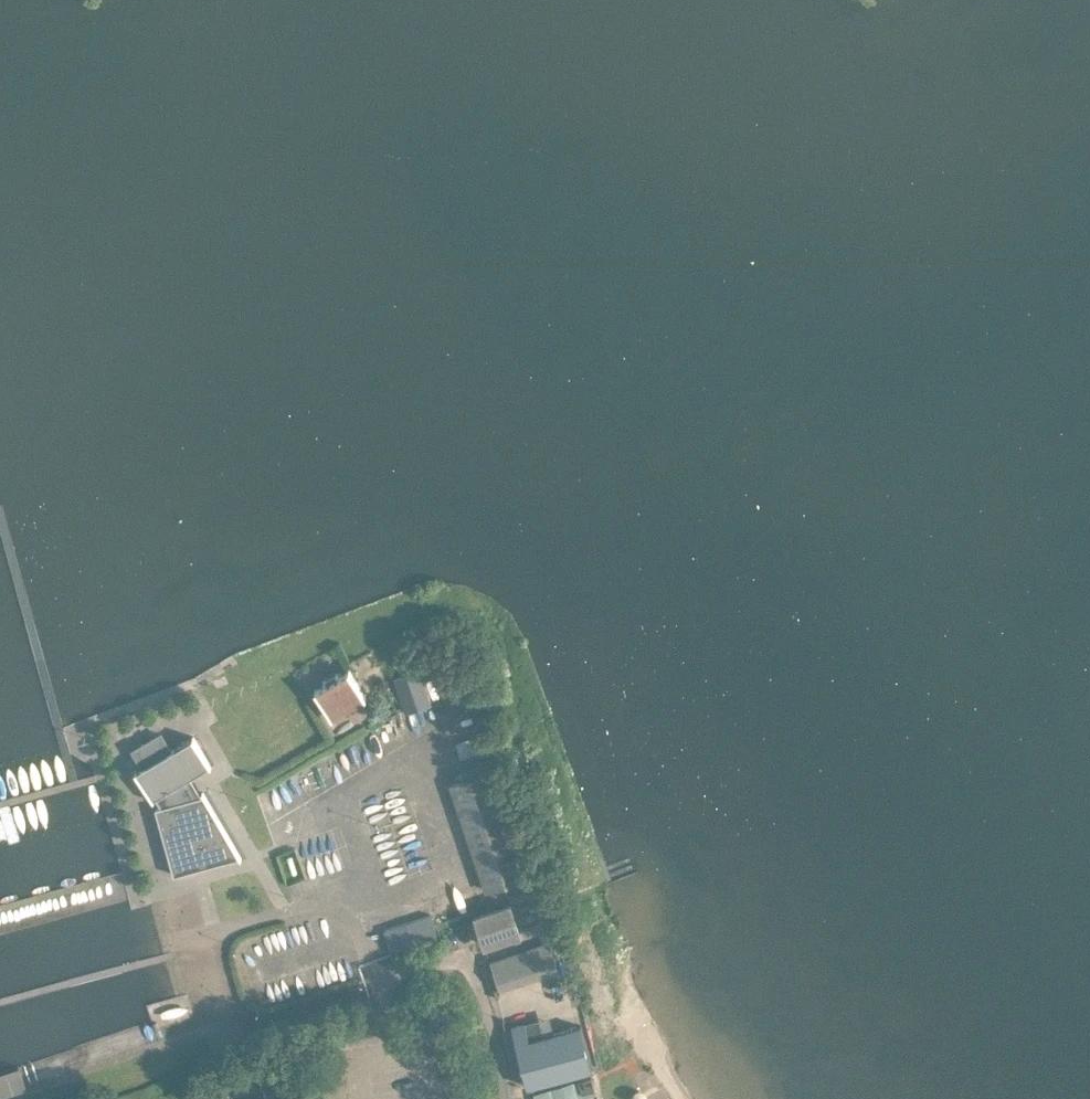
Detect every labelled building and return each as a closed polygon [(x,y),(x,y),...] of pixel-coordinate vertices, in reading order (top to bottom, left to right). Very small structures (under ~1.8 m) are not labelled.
[(305,675),(322,703),(356,683),(340,654),(329,661),(327,658),(314,666),(316,669),(305,675)] [(384,664),(395,697),(422,688),(411,655),(384,664)] [(200,753),(201,752),(184,721),(182,722),(183,723),(179,726),(178,725),(177,726),(178,727),(170,731),(169,730),(169,731),(169,732),(161,736),(151,719),(142,724),(141,724),(141,725),(134,729),(133,729),(132,729),(133,730),(124,735),(134,752),(127,756),(127,755),(125,756),(143,786),(144,786),(144,784),(149,781),(155,791),(146,794),(164,860),(229,842),(230,844),(232,843),(193,777),(192,778),(193,780),(188,784),(186,780),(187,779),(186,778),(185,779),(181,771),(182,771),(181,770),(180,770),(177,765),(199,752),(200,753)] [(504,867),(516,863),(481,758),(441,771),(476,876),(504,867)] [(511,919),(501,888),(465,899),(475,930),(511,919)] [(421,900),(374,915),(381,936),(428,920),(421,900)] [(480,946),(488,972),(548,954),(539,927),(480,946)] [(519,1025),(515,1008),(502,1011),(517,1071),(582,1054),(570,1011),(519,1025)] [(570,1065),(575,1082),(587,1079),(581,1062),(570,1065)] [(587,1083),(533,1098),(592,1098),(587,1083)] [(208,1088),(177,1098),(212,1098),(208,1088)]
